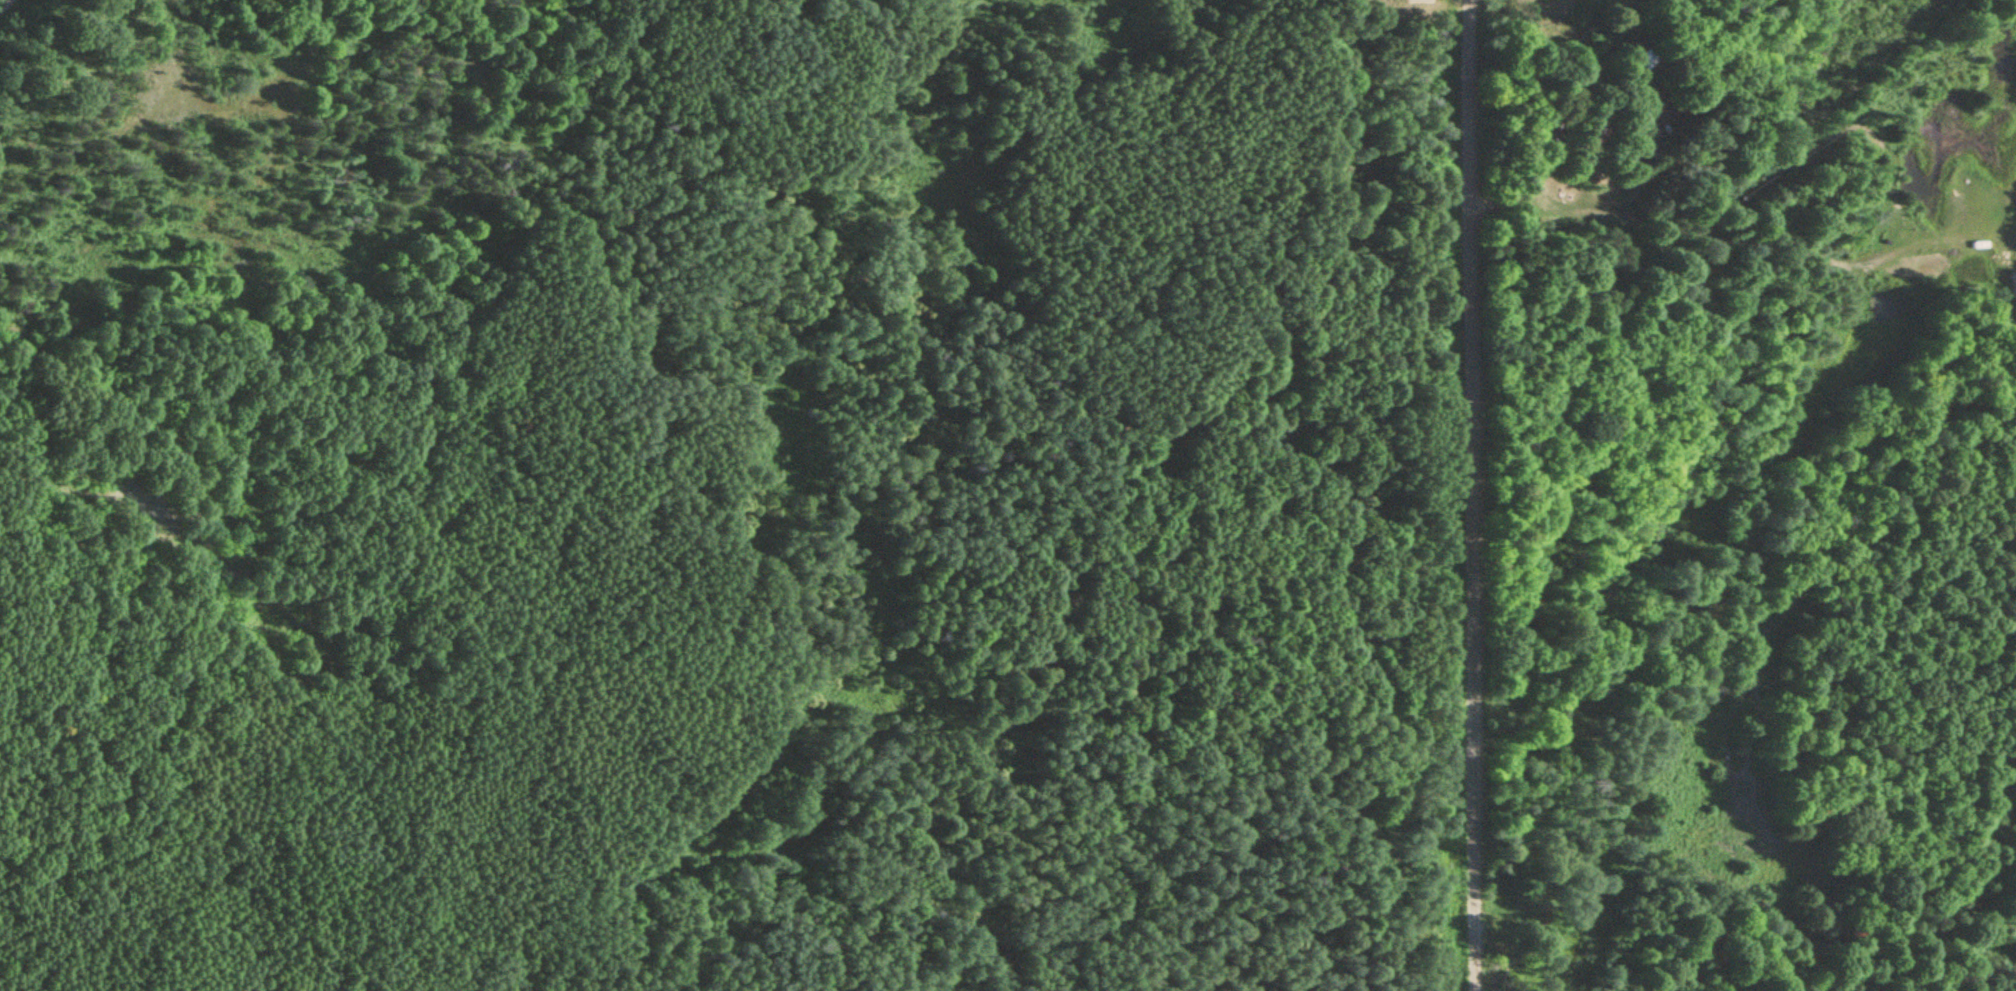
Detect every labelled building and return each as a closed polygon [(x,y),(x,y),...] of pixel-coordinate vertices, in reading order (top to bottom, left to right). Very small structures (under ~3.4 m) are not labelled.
[(1650,47),(1642,62),(1659,72),(1667,57),(1650,47)] [(1552,112),(1542,138),(1565,147),(1575,120),(1552,112)] [(1597,119),(1583,141),(1593,147),(1607,125),(1597,119)]
